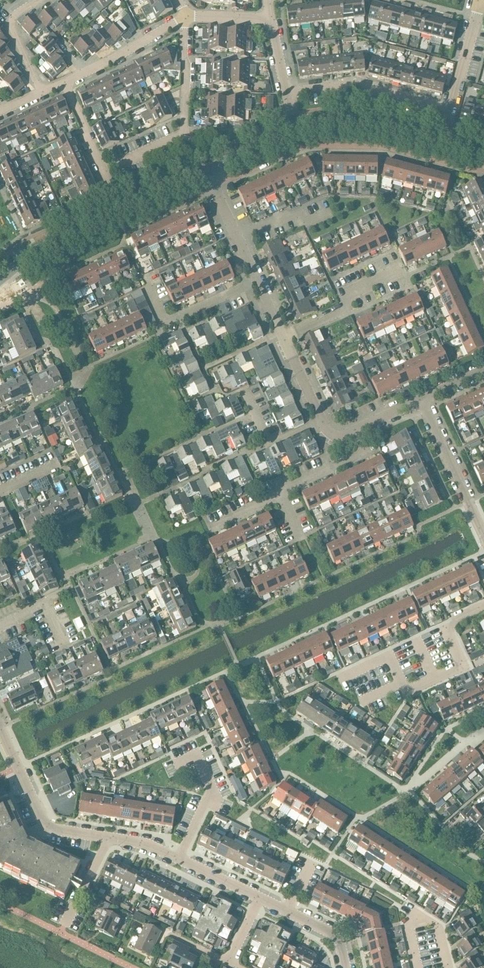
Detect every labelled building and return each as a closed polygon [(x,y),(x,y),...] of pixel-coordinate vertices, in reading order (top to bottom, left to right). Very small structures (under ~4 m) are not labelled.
[(67,2),(79,16),(85,10),(89,15),(91,13),(95,9),(94,7),(93,5),(90,2),(88,0),(78,0),(77,1),(77,0),(72,0),(69,0),(67,2)] [(96,2),(93,5),(94,7),(95,9),(99,14),(104,10),(113,2),(111,0),(95,0),(96,2)] [(168,1),(167,0),(146,0),(148,6),(141,9),(143,14),(168,1)] [(199,3),(197,3),(197,8),(204,8),(204,4),(218,4),(218,0),(199,0),(199,3)] [(243,3),(243,0),(218,0),(218,4),(232,5),(232,9),(239,10),(239,5),(242,5),(243,4),(243,3)] [(311,25),(308,6),(302,7),(301,0),(297,1),(300,27),(311,25)] [(319,0),(314,0),(314,6),(308,6),(311,25),(321,24),(319,0)] [(330,5),(324,5),(323,0),(319,0),(321,24),(332,23),(330,5)] [(340,0),(335,0),(336,4),(330,5),(332,23),(343,21),(340,0)] [(351,2),(345,3),(345,0),(340,0),(343,21),(354,20),(351,2)] [(354,20),(365,19),(363,0),(357,0),(357,1),(351,2),(354,20)] [(385,0),(381,0),(379,6),(372,4),(368,22),(379,25),(385,0)] [(379,25),(389,27),(394,10),(388,8),(390,1),(387,0),(385,0),(379,25)] [(168,1),(143,14),(145,18),(153,14),(156,20),(173,11),(168,1)] [(300,27),(297,1),(292,2),(293,9),(286,10),(289,28),(300,27)] [(54,5),(50,9),(63,22),(69,17),(73,21),(79,16),(67,2),(61,7),(58,5),(56,7),(54,5)] [(394,10),(389,27),(400,30),(406,5),(402,4),(400,11),(394,10)] [(406,5),(400,30),(410,33),(415,15),(409,14),(411,6),(406,5)] [(37,12),(34,16),(46,29),(52,24),(56,28),(63,22),(50,9),(44,14),(42,12),(39,14),(38,12),(37,12)] [(415,15),(410,33),(421,36),(427,11),(423,9),(421,17),(415,15)] [(427,11),(421,36),(431,38),(436,21),(430,19),(432,12),(427,11)] [(109,24),(103,30),(115,43),(121,38),(124,41),(126,38),(128,40),(132,36),(131,35),(136,31),(128,15),(122,21),(120,23),(113,28),(109,24)] [(431,38),(430,44),(440,47),(442,41),(448,16),(444,15),(442,22),(436,21),(431,38)] [(46,30),(46,29),(34,16),(28,21),(24,17),(17,23),(21,27),(29,36),(36,31),(40,35),(43,33),(46,30)] [(448,16),(442,41),(453,44),(457,26),(451,25),(453,17),(448,16)] [(214,26),(207,26),(207,30),(203,30),(202,41),(208,41),(227,42),(228,31),(214,31),(214,26)] [(248,27),(242,27),(242,32),(228,31),(227,42),(246,43),(247,33),(248,33),(248,27)] [(93,31),(86,37),(99,50),(105,45),(107,47),(110,45),(111,47),(115,43),(103,30),(97,35),(93,31)] [(46,63),(60,51),(54,45),(58,41),(53,34),(48,38),(39,47),(44,53),(40,57),(46,63)] [(0,41),(0,63),(10,54),(5,48),(8,45),(6,43),(7,41),(6,41),(4,37),(0,41)] [(76,38),(70,44),(74,48),(82,57),(88,52),(91,54),(93,52),(95,54),(99,50),(86,37),(80,42),(76,38)] [(213,57),(213,52),(227,53),(227,42),(208,41),(208,51),(206,51),(206,57),(213,57)] [(241,58),(247,58),(248,53),(250,54),(251,53),(252,52),(252,43),(246,43),(227,42),(227,53),(241,53),(241,58)] [(31,43),(26,47),(30,52),(35,47),(31,43)] [(164,72),(180,73),(181,64),(177,64),(177,56),(175,56),(175,49),(171,48),(166,51),(166,50),(155,55),(163,72),(163,73),(164,72)] [(46,63),(42,67),(47,73),(53,80),(57,76),(66,68),(61,61),(64,59),(62,56),(63,55),(63,54),(60,51),(46,63)] [(14,58),(10,54),(0,63),(0,70),(2,72),(0,74),(0,79),(3,83),(17,70),(12,64),(16,60),(14,58)] [(351,55),(354,73),(365,72),(363,54),(351,55)] [(163,72),(155,55),(145,59),(157,84),(162,82),(158,74),(163,72)] [(354,73),(351,55),(341,56),(343,74),(354,73)] [(343,74),(341,56),(330,58),(332,76),(343,74)] [(332,76),(330,58),(319,59),(321,77),(332,76)] [(379,79),(383,61),(372,58),(368,76),(379,79)] [(157,84),(145,59),(135,64),(136,66),(137,66),(143,81),(144,81),(145,83),(144,83),(145,83),(144,81),(149,79),(153,86),(157,84)] [(321,77),(319,59),(308,60),(311,78),(321,77)] [(217,61),(211,60),(210,65),(206,65),(206,75),(231,76),(231,66),(217,65),(217,61)] [(298,65),(294,66),(296,74),(299,73),(299,80),(311,78),(308,60),(297,62),(298,65)] [(389,82),(394,64),(383,61),(379,79),(389,82)] [(256,67),(252,67),(252,62),(245,62),(245,66),(231,66),(231,76),(249,77),(250,77),(256,77),(256,67)] [(400,84),(404,67),(394,64),(389,82),(400,84)] [(127,71),(138,95),(143,93),(139,86),(145,83),(144,83),(145,83),(144,81),(143,81),(137,66),(136,66),(127,71)] [(410,87),(415,70),(404,67),(400,84),(410,87)] [(17,70),(3,83),(9,89),(5,92),(11,99),(15,95),(24,87),(19,81),(21,78),(19,76),(21,74),(17,70)] [(421,90),(425,72),(415,70),(410,87),(421,90)] [(138,95),(127,71),(117,75),(125,93),(131,90),(134,97),(138,95)] [(431,93),(436,75),(425,72),(421,90),(431,93)] [(107,80),(119,105),(123,102),(120,95),(125,93),(117,75),(107,80)] [(230,87),(231,76),(206,75),(205,86),(210,86),(209,91),(216,91),(216,87),(230,87)] [(436,75),(431,93),(442,96),(445,86),(446,83),(447,79),(447,78),(436,75)] [(244,92),(251,93),(251,87),(249,87),(250,77),(249,77),(231,76),(230,87),(244,88),(244,92)] [(119,105),(107,80),(97,84),(105,102),(111,99),(114,107),(119,105)] [(105,102),(97,84),(88,89),(99,114),(104,111),(100,104),(105,102)] [(99,114),(88,89),(77,93),(85,111),(91,108),(95,116),(99,114)] [(213,95),(206,95),(206,100),(208,100),(207,110),(226,111),(227,100),(213,99),(213,95)] [(247,96),(241,96),(241,100),(227,100),(226,111),(245,111),(251,111),(251,101),(247,101),(247,96)] [(52,103),(63,127),(67,125),(64,118),(70,115),(62,98),(52,103)] [(163,98),(145,106),(148,111),(140,115),(142,119),(167,107),(163,98)] [(464,104),(460,121),(471,124),(475,107),(472,106),(473,101),(466,99),(464,104)] [(52,103),(42,107),(50,125),(55,122),(59,129),(60,132),(64,130),(63,127),(52,103)] [(32,112),(43,136),(48,134),(45,127),(50,125),(42,107),(32,112)] [(155,126),(172,118),(167,107),(142,119),(144,124),(152,120),(155,126)] [(481,127),(483,117),(483,109),(475,107),(471,124),(481,127)] [(226,122),(226,111),(207,110),(201,110),(201,113),(201,119),(202,120),(202,121),(205,121),(205,125),(212,126),(212,121),(226,122)] [(226,111),(226,122),(240,122),(240,127),(246,127),(246,122),(245,122),(245,111),(226,111)] [(32,112),(22,116),(30,134),(36,131),(39,138),(40,139),(40,140),(41,140),(44,138),(43,136),(32,112)] [(12,121),(24,146),(28,143),(25,136),(30,134),(22,116),(12,121)] [(12,121),(2,125),(11,143),(16,140),(19,148),(20,147),(22,151),(26,149),(24,146),(12,121)] [(110,122),(93,130),(98,140),(122,129),(120,124),(113,128),(110,122)] [(4,155),(9,153),(5,145),(11,143),(2,125),(0,126),(0,146),(4,155)] [(102,150),(120,142),(117,137),(124,133),(122,129),(98,140),(102,150)] [(71,136),(54,144),(57,150),(49,153),(51,158),(76,146),(71,136)] [(63,164),(81,156),(76,146),(51,158),(53,162),(61,158),(63,164)] [(66,169),(58,173),(60,177),(85,166),(81,156),(63,164),(66,169)] [(333,178),(334,158),(323,158),(322,177),(333,178)] [(334,158),(333,178),(344,178),(345,158),(334,158)] [(345,158),(344,178),(355,178),(355,159),(345,158)] [(355,159),(355,178),(366,178),(366,159),(355,159)] [(366,159),(366,178),(377,178),(377,159),(366,159)] [(297,165),(305,182),(315,177),(307,160),(297,165)] [(0,169),(0,172),(4,180),(28,168),(26,164),(19,167),(16,162),(0,169)] [(393,182),(397,165),(386,162),(382,179),(393,182)] [(287,169),(295,186),(305,182),(297,165),(287,169)] [(397,165),(393,182),(403,185),(408,167),(397,165)] [(73,183),(90,175),(85,166),(60,177),(61,178),(63,182),(70,178),(73,183)] [(408,167),(403,185),(414,188),(418,170),(408,167)] [(8,190),(26,181),(23,176),(31,173),(28,168),(4,180),(8,190)] [(278,174),(286,191),(295,186),(287,169),(278,174)] [(418,170),(414,188),(424,190),(429,173),(418,170)] [(429,173),(424,190),(434,193),(439,176),(429,173)] [(268,179),(276,195),(286,191),(278,174),(268,179)] [(70,197),(94,185),(90,175),(73,183),(75,189),(68,192),(70,197)] [(439,176),(434,193),(445,196),(450,178),(439,176)] [(258,183),(266,200),(276,195),(268,179),(258,183)] [(13,199),(38,188),(36,183),(28,187),(26,181),(8,190),(13,199)] [(483,191),(483,190),(480,181),(467,187),(466,185),(461,187),(467,199),(483,191)] [(248,188),(256,205),(266,200),(258,183),(248,188)] [(94,185),(70,197),(72,201),(79,198),(82,203),(99,195),(94,185)] [(38,188),(13,199),(17,209),(35,201),(32,196),(40,192),(38,188)] [(238,192),(246,209),(256,205),(248,188),(238,192)] [(467,199),(469,205),(464,207),(466,210),(483,202),(483,191),(467,199)] [(452,194),(451,200),(452,203),(456,204),(460,202),(457,195),(452,194)] [(22,219),(47,207),(45,203),(37,206),(35,201),(17,209),(22,219)] [(483,213),(483,202),(466,210),(467,213),(472,211),(475,217),(483,213)] [(47,207),(22,219),(27,229),(44,221),(41,215),(49,212),(47,207)] [(208,222),(201,208),(200,207),(190,212),(197,227),(208,222)] [(187,232),(197,227),(190,212),(180,216),(187,232)] [(483,224),(483,213),(475,217),(478,223),(473,226),(474,229),(483,224)] [(171,221),(178,236),(187,232),(180,216),(171,221)] [(161,225),(168,241),(178,236),(171,221),(161,225)] [(474,229),(476,232),(481,230),(483,236),(483,224),(474,229)] [(151,230),(158,245),(168,241),(161,225),(151,230)] [(371,234),(379,250),(389,246),(382,229),(371,234)] [(151,230),(141,234),(150,254),(160,249),(158,245),(151,230)] [(428,237),(436,253),(446,249),(438,232),(428,237)] [(150,254),(141,234),(131,239),(140,259),(150,254)] [(362,238),(369,255),(379,250),(371,234),(362,238)] [(418,241),(426,258),(436,253),(428,237),(418,241)] [(352,243),(360,259),(369,255),(362,238),(352,243)] [(483,251),(483,240),(473,244),(478,254),(483,251)] [(269,261),(286,253),(286,254),(290,253),(288,248),(284,250),(280,241),(263,249),(269,261)] [(408,246),(416,262),(426,258),(418,241),(408,246)] [(342,247),(350,264),(360,259),(352,243),(342,247)] [(416,262),(408,246),(398,250),(406,267),(416,262)] [(332,252),(340,269),(350,264),(342,247),(332,252)] [(340,269),(332,252),(322,256),(330,273),(340,269)] [(286,253),(269,261),(274,273),(291,265),(292,266),(295,264),(293,260),(290,262),(286,254),(286,253)] [(112,259),(119,274),(130,270),(122,254),(112,259)] [(119,274),(112,259),(102,263),(110,279),(119,274)] [(110,279),(102,263),(93,268),(100,283),(110,279)] [(216,267),(224,284),(234,279),(226,263),(216,267)] [(291,265),(274,273),(280,285),(297,277),(297,278),(301,276),(299,272),(295,273),(292,266),(291,265)] [(164,269),(159,272),(161,276),(166,273),(167,275),(171,273),(168,267),(164,269)] [(206,272),(214,289),(224,284),(216,267),(206,272)] [(306,267),(299,271),(299,272),(301,276),(308,273),(306,267)] [(100,283),(93,268),(83,272),(90,288),(100,283)] [(435,288),(453,280),(448,270),(430,278),(435,288)] [(90,288),(83,272),(73,277),(80,293),(90,288)] [(196,276),(204,293),(214,289),(206,272),(196,276)] [(187,281),(194,298),(204,293),(196,276),(187,281)] [(63,281),(70,297),(80,293),(73,277),(63,281)] [(297,277),(280,285),(285,297),(302,289),(303,290),(307,288),(304,284),(301,286),(297,278),(297,277)] [(185,302),(177,285),(174,280),(164,285),(175,307),(185,302)] [(453,280),(435,288),(439,298),(457,290),(453,280)] [(177,285),(185,302),(194,298),(187,281),(177,285)] [(302,289),(285,297),(291,309),(308,301),(308,302),(312,300),(310,296),(306,297),(303,290),(302,289)] [(457,290),(439,298),(444,308),(462,300),(457,290)] [(132,301),(143,296),(141,291),(130,296),(132,301)] [(132,301),(133,302),(135,307),(146,302),(143,296),(132,301)] [(424,313),(416,296),(406,301),(414,317),(424,313)] [(462,300),(444,308),(449,318),(466,309),(462,300)] [(296,321),(313,313),(314,314),(318,312),(316,308),(312,309),(308,302),(308,301),(291,309),(296,321)] [(396,306),(404,322),(414,317),(406,301),(396,306)] [(137,312),(148,307),(146,302),(135,307),(137,312)] [(387,310),(394,326),(404,322),(396,306),(387,310)] [(140,318),(151,313),(148,307),(137,312),(139,315),(140,318)] [(247,307),(240,310),(245,321),(252,318),(251,317),(247,307)] [(453,327),(471,319),(466,309),(449,318),(453,327)] [(235,312),(240,323),(245,321),(240,310),(235,312)] [(377,315),(384,331),(394,326),(387,310),(377,315)] [(209,324),(214,334),(225,329),(229,339),(238,335),(234,326),(240,323),(235,312),(209,324)] [(143,323),(153,318),(151,313),(140,318),(143,323)] [(129,320),(136,336),(146,331),(145,329),(143,323),(140,318),(139,315),(129,320)] [(367,319),(374,335),(384,331),(377,315),(367,319)] [(21,323),(17,316),(0,324),(0,327),(2,332),(6,330),(10,340),(27,332),(22,322),(21,323)] [(254,316),(251,317),(252,318),(245,321),(240,323),(234,326),(238,335),(248,330),(253,342),(263,337),(254,316)] [(153,318),(143,323),(145,329),(156,324),(153,318)] [(349,319),(344,321),(347,328),(353,325),(349,319)] [(357,324),(364,340),(374,335),(367,319),(357,324)] [(471,319),(453,327),(458,337),(475,329),(471,319)] [(119,324),(126,340),(136,336),(129,320),(119,324)] [(109,329),(117,345),(126,340),(119,324),(109,329)] [(188,334),(193,344),(205,338),(210,348),(218,344),(214,334),(209,324),(188,334)] [(99,333),(107,349),(117,345),(109,329),(99,333)] [(475,329),(458,337),(462,347),(480,339),(475,329)] [(181,331),(161,340),(165,349),(175,344),(180,355),(180,356),(190,351),(181,331)] [(322,331),(305,339),(310,351),(327,343),(328,344),(332,343),(329,338),(326,340),(322,331)] [(27,332),(10,340),(15,349),(31,341),(27,332)] [(89,338),(96,354),(107,349),(99,333),(89,338)] [(462,347),(467,357),(483,349),(483,348),(480,339),(462,347)] [(19,359),(36,351),(31,341),(15,349),(19,359)] [(316,363),(333,355),(334,356),(337,354),(335,350),(332,352),(328,344),(327,343),(310,351),(316,363)] [(256,352),(259,358),(271,353),(268,347),(257,352),(256,352)] [(448,365),(441,349),(431,353),(438,370),(448,365)] [(256,350),(247,354),(235,359),(237,363),(240,369),(251,364),(256,374),(265,370),(262,364),(259,358),(256,352),(257,352),(256,350)] [(180,356),(180,355),(170,360),(174,369),(184,364),(189,375),(189,376),(200,371),(190,351),(180,356)] [(271,353),(259,358),(262,364),(273,359),(271,353)] [(421,358),(429,375),(438,370),(431,353),(421,358)] [(322,375),(338,367),(339,368),(343,366),(341,362),(337,363),(334,356),(333,355),(316,363),(322,375)] [(411,362),(419,379),(429,375),(421,358),(411,362)] [(276,365),(275,362),(273,359),(262,364),(265,370),(276,365)] [(367,362),(363,364),(366,370),(377,366),(374,359),(367,362)] [(401,367),(409,384),(419,379),(411,362),(401,367)] [(216,383),(220,381),(221,383),(233,377),(238,387),(247,383),(240,369),(237,363),(213,375),(216,383)] [(276,365),(256,374),(260,383),(270,378),(275,389),(285,384),(276,365)] [(361,365),(352,368),(355,375),(364,371),(361,365)] [(327,387),(344,379),(345,380),(348,379),(346,374),(343,376),(339,368),(338,367),(322,375),(327,387)] [(391,372),(399,388),(409,384),(401,367),(391,372)] [(63,386),(56,369),(45,374),(53,391),(63,386)] [(199,396),(209,392),(200,371),(189,376),(189,375),(180,380),(184,389),(194,384),(199,396)] [(382,376),(389,393),(399,388),(391,372),(382,376)] [(53,391),(45,374),(36,378),(44,396),(53,391)] [(371,381),(379,398),(389,393),(382,376),(371,381)] [(15,383),(23,400),(32,396),(32,395),(33,395),(27,383),(25,378),(15,383)] [(44,396),(36,378),(27,382),(25,378),(27,383),(33,395),(32,395),(32,396),(34,400),(44,396)] [(344,379),(327,387),(333,399),(350,391),(350,392),(354,390),(357,389),(355,384),(352,386),(348,387),(345,380),(344,379)] [(23,400),(15,383),(5,387),(13,404),(23,400)] [(265,394),(263,394),(268,403),(269,402),(279,398),(284,409),(294,404),(285,384),(275,389),(265,393),(265,394)] [(5,387),(0,390),(0,400),(4,408),(13,404),(5,387)] [(350,391),(333,399),(338,411),(355,403),(355,404),(360,402),(358,398),(354,400),(350,392),(350,391)] [(481,408),(483,411),(483,413),(483,392),(476,396),(481,408)] [(235,420),(244,415),(235,396),(215,405),(220,417),(224,415),(223,413),(231,410),(235,420)] [(481,408),(476,396),(466,400),(473,416),(483,411),(481,408)] [(215,405),(211,397),(190,406),(195,416),(207,411),(212,421),(220,417),(215,405)] [(473,416),(466,400),(456,405),(464,420),(466,425),(475,420),(473,416)] [(61,421),(78,413),(74,403),(56,411),(61,421)] [(274,413),(272,414),(277,423),(278,422),(288,418),(294,429),(304,424),(294,404),(284,409),(274,413)] [(464,420),(456,405),(446,409),(453,425),(464,420)] [(65,430),(83,422),(78,413),(61,421),(65,430)] [(42,434),(36,420),(33,414),(23,419),(31,436),(33,438),(35,438),(36,438),(40,436),(41,435),(42,434)] [(13,423),(21,441),(31,436),(23,419),(13,423)] [(216,419),(212,421),(214,426),(216,429),(220,427),(216,419)] [(70,440),(87,432),(83,422),(65,430),(70,440)] [(21,441),(13,423),(4,428),(12,445),(21,441)] [(246,446),(236,425),(216,434),(220,443),(221,443),(230,438),(236,450),(246,446)] [(4,428),(0,429),(0,443),(3,449),(12,445),(4,428)] [(48,439),(52,437),(54,436),(52,430),(45,433),(48,439)] [(289,441),(293,450),(294,449),(303,445),(309,457),(311,456),(312,458),(319,455),(318,452),(319,452),(309,431),(289,441)] [(394,442),(397,449),(398,451),(415,443),(409,431),(392,438),(392,437),(388,439),(390,444),(394,442)] [(74,450),(91,442),(87,432),(70,440),(74,450)] [(225,452),(221,443),(220,443),(216,434),(196,443),(201,453),(212,448),(217,458),(226,454),(225,452)] [(287,458),(291,468),(300,464),(294,449),(293,450),(289,441),(269,450),(274,460),(277,458),(279,462),(287,458)] [(91,442),(74,450),(77,455),(75,456),(76,460),(83,457),(84,457),(83,457),(96,451),(95,451),(96,451),(91,442)] [(181,463),(181,462),(192,457),(197,467),(206,463),(201,453),(196,443),(176,452),(177,454),(181,463)] [(397,450),(383,456),(385,461),(390,458),(399,454),(403,461),(403,462),(403,463),(420,455),(415,443),(398,451),(397,450)] [(88,466),(105,459),(100,448),(96,451),(95,451),(96,451),(83,457),(84,457),(83,457),(88,466)] [(274,460),(269,450),(249,459),(254,469),(265,464),(271,477),(280,473),(274,460)] [(181,462),(181,463),(177,454),(157,464),(161,474),(173,468),(180,482),(189,478),(181,462)] [(409,475),(426,467),(420,455),(403,463),(403,462),(399,463),(401,468),(405,466),(408,473),(409,475)] [(244,486),(253,482),(242,457),(221,467),(223,471),(226,477),(237,472),(244,486)] [(389,475),(381,458),(371,463),(378,480),(389,475)] [(92,476),(109,468),(105,459),(88,466),(92,476)] [(361,468),(369,484),(378,480),(371,463),(361,468)] [(474,469),(481,484),(483,483),(483,464),(474,469)] [(414,485),(414,487),(431,479),(426,467),(409,475),(408,473),(405,475),(407,480),(410,478),(414,485)] [(96,485),(114,477),(109,468),(92,476),(96,485)] [(351,472),(359,489),(369,484),(361,468),(351,472)] [(203,480),(208,490),(219,485),(224,494),(225,494),(226,497),(231,499),(234,493),(233,493),(231,491),(233,490),(226,477),(223,471),(203,480)] [(359,489),(351,472),(341,477),(351,497),(361,493),(359,489)] [(101,495),(118,487),(114,477),(96,485),(101,495)] [(331,481),(339,498),(341,502),(351,497),(341,477),(331,481)] [(37,482),(42,493),(48,490),(43,479),(37,482)] [(416,490),(419,497),(420,499),(437,491),(431,479),(414,487),(414,485),(410,487),(412,492),(416,490)] [(207,512),(215,508),(211,500),(213,499),(208,490),(203,480),(183,489),(184,493),(185,493),(188,499),(199,494),(204,503),(207,512)] [(322,486),(329,503),(339,498),(331,481),(322,486)] [(42,493),(37,482),(31,484),(36,495),(42,493)] [(312,490),(320,507),(329,503),(322,486),(312,490)] [(118,487),(101,495),(105,504),(122,496),(118,487)] [(30,499),(25,488),(19,491),(21,495),(24,501),(24,502),(30,499)] [(84,507),(76,490),(66,495),(74,512),(84,507)] [(302,495),(310,512),(320,507),(312,490),(302,495)] [(18,491),(13,493),(18,504),(24,501),(21,495),(19,491),(18,491)] [(420,499),(419,497),(416,499),(418,504),(422,502),(426,511),(442,503),(437,491),(420,499)] [(195,519),(193,513),(195,512),(188,499),(185,493),(184,493),(164,502),(169,512),(181,507),(185,517),(186,516),(188,522),(195,519)] [(74,512),(66,495),(57,499),(65,516),(74,512)] [(65,516),(57,499),(47,503),(55,520),(65,516)] [(55,520),(47,503),(38,508),(46,525),(55,520)] [(46,525),(38,508),(28,512),(36,529),(46,525)] [(413,528),(412,526),(405,511),(395,516),(403,532),(413,528)] [(36,529),(28,512),(19,516),(26,534),(36,529)] [(8,515),(0,519),(0,524),(6,537),(16,532),(8,515)] [(276,532),(268,515),(258,520),(266,537),(276,532)] [(403,532),(395,516),(386,520),(393,537),(403,532)] [(248,524),(256,541),(266,537),(258,520),(248,524)] [(393,537),(386,520),(376,525),(384,541),(393,537)] [(238,529),(246,546),(256,541),(248,524),(238,529)] [(366,529),(374,546),(384,541),(376,525),(366,529)] [(246,546),(238,529),(228,534),(236,550),(246,546)] [(374,546),(366,529),(356,534),(364,551),(374,546)] [(219,538),(227,555),(236,550),(228,534),(219,538)] [(364,551),(356,534),(346,538),(354,555),(364,551)] [(208,543),(216,560),(227,555),(219,538),(208,543)] [(354,555),(346,538),(337,543),(344,560),(354,555)] [(334,564),(335,564),(344,560),(337,543),(326,548),(334,564)] [(143,550),(151,567),(160,562),(153,545),(143,550)] [(38,546),(21,554),(26,564),(43,556),(38,546)] [(143,550),(133,554),(141,571),(143,574),(152,570),(151,567),(143,550)] [(141,571),(133,554),(124,558),(132,575),(141,571)] [(30,573),(47,565),(43,556),(26,564),(30,573)] [(132,575),(124,558),(114,563),(116,568),(116,567),(122,579),(123,579),(123,580),(132,575)] [(309,576),(301,559),(291,564),(299,581),(309,576)] [(3,563),(0,564),(0,582),(1,584),(11,580),(3,563)] [(299,581),(291,564),(281,569),(289,586),(299,581)] [(35,582),(52,574),(47,565),(30,573),(35,582)] [(116,567),(116,568),(107,572),(115,589),(125,584),(123,580),(123,579),(122,579),(116,567)] [(461,571),(469,588),(479,584),(471,567),(461,571)] [(289,586),(281,569),(271,573),(279,590),(289,586)] [(241,571),(230,576),(239,595),(250,590),(241,571)] [(451,576),(459,593),(469,588),(461,571),(451,576)] [(115,589),(107,572),(98,576),(106,593),(115,589)] [(279,590),(271,573),(261,578),(269,595),(279,590)] [(42,597),(59,589),(52,574),(35,582),(42,597)] [(106,593),(98,576),(88,580),(96,597),(106,593)] [(442,581),(449,598),(459,593),(451,576),(442,581)] [(269,595),(261,578),(251,583),(259,599),(269,595)] [(98,602),(96,597),(88,580),(78,585),(88,606),(98,602)] [(174,581),(152,591),(157,601),(178,591),(174,581)] [(449,598),(442,581),(432,585),(440,602),(449,598)] [(422,590),(430,607),(440,602),(432,585),(422,590)] [(412,594),(420,611),(430,607),(422,590),(412,594)] [(161,610),(166,608),(182,600),(178,591),(157,601),(161,610)] [(479,601),(477,595),(475,591),(471,592),(473,597),(475,603),(479,601)] [(170,618),(187,610),(182,600),(166,608),(170,618)] [(418,617),(410,600),(400,604),(408,621),(418,617)] [(408,621),(400,604),(390,609),(398,626),(408,621)] [(398,626),(390,609),(380,613),(388,630),(398,626)] [(172,629),(191,619),(187,610),(170,618),(174,627),(171,628),(172,629)] [(388,630),(380,613),(370,618),(378,635),(388,630)] [(378,635),(370,618),(361,622),(368,639),(378,635)] [(79,619),(75,621),(79,630),(83,628),(79,619)] [(176,631),(179,637),(196,629),(191,619),(172,629),(173,632),(176,631)] [(157,638),(149,621),(139,626),(147,643),(157,638)] [(368,639),(361,622),(351,627),(359,644),(368,639)] [(147,643),(139,626),(129,630),(137,647),(147,643)] [(359,644),(351,627),(341,631),(349,649),(359,644)] [(137,647),(129,630),(120,634),(128,652),(137,647)] [(331,636),(339,653),(349,649),(341,631),(331,636)] [(128,652),(120,634),(110,639),(118,656),(128,652)] [(333,651),(326,635),(315,639),(323,656),(333,651)] [(29,653),(25,645),(20,648),(17,639),(0,647),(0,667),(29,653)] [(45,646),(43,640),(42,639),(37,641),(40,648),(45,646)] [(118,656),(110,639),(101,643),(109,660),(118,656)] [(306,644),(313,661),(323,656),(315,639),(306,644)] [(296,648),(304,665),(313,661),(306,644),(296,648)] [(50,654),(46,646),(41,648),(44,656),(50,654)] [(286,653),(294,670),(304,665),(296,648),(286,653)] [(0,667),(0,679),(1,679),(4,684),(33,671),(29,663),(32,661),(29,653),(0,667)] [(276,657),(284,674),(294,670),(286,653),(276,657)] [(85,659),(93,676),(103,672),(95,654),(85,659)] [(266,662),(274,679),(284,674),(276,657),(266,662)] [(93,676),(85,659),(75,664),(83,681),(93,676)] [(83,681),(75,664),(66,668),(74,685),(83,681)] [(74,685),(66,668),(57,672),(65,690),(74,685)] [(53,674),(47,677),(55,694),(65,690),(57,672),(56,670),(52,672),(53,674)] [(20,690),(7,696),(14,711),(38,701),(31,685),(41,680),(38,673),(17,683),(20,690)] [(292,692),(302,687),(300,681),(289,686),(292,692)] [(210,700),(227,692),(222,682),(205,690),(210,700)] [(476,688),(483,704),(483,684),(476,688)] [(483,704),(476,688),(466,693),(473,709),(483,704)] [(227,692),(210,700),(214,710),(231,702),(227,692)] [(473,709),(466,693),(456,697),(464,713),(473,709)] [(464,713),(456,697),(446,702),(454,718),(464,713)] [(197,715),(189,698),(179,703),(187,720),(188,723),(192,721),(190,718),(197,715)] [(306,698),(296,713),(306,719),(316,704),(306,698)] [(219,719),(236,711),(231,702),(214,710),(219,719)] [(436,703),(429,706),(433,714),(439,712),(444,722),(454,718),(446,702),(437,706),(436,703)] [(170,707),(178,724),(187,720),(179,703),(170,707)] [(202,704),(196,707),(197,711),(200,717),(205,714),(203,709),(204,708),(202,704)] [(314,725),(324,709),(316,704),(306,719),(314,725)] [(178,724),(170,707),(160,711),(168,729),(178,724)] [(324,709),(314,725),(323,730),(333,715),(324,709)] [(168,729),(160,711),(150,716),(152,721),(158,733),(159,733),(168,729)] [(223,729),(240,721),(236,711),(219,719),(223,729)] [(336,711),(333,715),(323,730),(332,736),(342,721),(344,716),(336,711)] [(412,724),(414,725),(417,727),(432,737),(438,727),(424,718),(426,715),(421,712),(412,724)] [(205,714),(200,717),(205,726),(211,723),(209,719),(206,714),(205,714)] [(143,725),(151,742),(161,738),(159,733),(158,733),(152,721),(143,725)] [(227,738),(245,730),(240,721),(223,729),(227,738)] [(340,742),(351,726),(342,721),(332,736),(340,742)] [(151,742),(143,725),(134,729),(142,746),(151,742)] [(417,727),(414,725),(408,734),(426,746),(432,737),(417,727)] [(349,748),(359,732),(351,726),(340,742),(349,748)] [(142,746),(134,729),(124,734),(132,751),(142,746)] [(232,747),(249,740),(245,730),(227,738),(232,747)] [(359,732),(349,748),(358,753),(368,738),(359,732)] [(132,751),(124,734),(115,738),(123,755),(132,751)] [(367,759),(379,740),(370,734),(368,738),(358,753),(367,759)] [(402,743),(420,755),(426,746),(408,734),(402,743)] [(93,742),(101,760),(111,755),(110,755),(111,754),(105,743),(106,742),(104,738),(93,742)] [(123,755),(115,738),(106,742),(105,743),(111,754),(110,755),(111,755),(113,760),(123,755)] [(241,755),(253,749),(249,740),(232,747),(236,757),(241,755)] [(101,760),(93,742),(84,747),(92,764),(101,760)] [(420,755),(402,743),(396,752),(399,754),(414,764),(420,755)] [(241,755),(245,764),(263,756),(258,746),(253,749),(241,755)] [(92,764),(84,747),(74,751),(82,768),(92,764)] [(483,764),(471,750),(463,757),(475,772),(483,764)] [(369,761),(370,761),(374,764),(380,755),(375,751),(369,761)] [(414,764),(399,754),(393,763),(408,773),(414,764)] [(250,774),(267,766),(263,756),(245,764),(250,774)] [(475,772),(463,757),(455,765),(467,779),(475,772)] [(408,773),(393,763),(387,773),(394,777),(401,782),(402,782),(408,773)] [(467,779),(455,765),(446,771),(459,786),(467,779)] [(254,783),(271,775),(267,766),(250,774),(254,783)] [(71,791),(69,786),(71,785),(65,772),(61,774),(58,767),(44,774),(47,782),(48,781),(54,793),(57,791),(59,797),(71,791)] [(459,786),(446,771),(438,779),(451,793),(459,786)] [(260,793),(276,785),(271,775),(254,783),(259,793),(260,793)] [(451,793),(438,779),(430,786),(442,800),(451,793)] [(282,805),(292,790),(283,784),(273,800),(282,805)] [(442,800),(430,786),(421,793),(434,807),(442,800)] [(291,811),(301,796),(292,790),(282,805),(291,811)] [(104,794),(103,799),(100,817),(110,819),(113,800),(114,800),(115,795),(104,794)] [(90,816),(93,797),(82,795),(79,814),(90,816)] [(300,817),(309,801),(301,796),(291,811),(300,817)] [(93,797),(90,816),(100,817),(103,799),(93,797)] [(121,821),(124,802),(114,800),(113,800),(110,819),(121,821)] [(309,801),(300,817),(309,822),(312,818),(311,818),(318,807),(309,801)] [(124,802),(121,821),(131,822),(134,804),(124,802)] [(320,823),(330,808),(320,802),(318,807),(311,818),(312,818),(309,822),(312,823),(314,820),(320,823)] [(13,877),(60,899),(64,901),(71,886),(73,882),(74,880),(74,879),(77,872),(79,869),(80,865),(78,864),(62,857),(55,853),(31,842),(28,841),(24,832),(12,806),(9,807),(8,805),(2,808),(0,804),(0,871),(13,877)] [(134,804),(131,822),(141,824),(144,805),(134,804)] [(144,805),(141,824),(152,826),(155,807),(144,805)] [(483,818),(483,808),(481,805),(473,811),(469,806),(460,814),(464,820),(466,818),(474,827),(483,818)] [(268,806),(263,814),(272,820),(277,812),(268,806)] [(155,807),(152,826),(162,827),(165,808),(155,807)] [(175,810),(176,810),(165,808),(162,827),(173,829),(175,811),(175,810)] [(329,829),(338,814),(330,808),(320,823),(329,829)] [(338,814),(329,829),(338,835),(348,820),(338,814)] [(474,827),(477,825),(480,829),(483,833),(483,818),(474,827)] [(235,829),(233,833),(237,835),(239,831),(241,827),(236,824),(234,828),(235,829)] [(358,848),(368,832),(359,826),(349,842),(358,848)] [(206,851),(214,834),(205,830),(197,846),(206,851)] [(367,853),(377,838),(368,832),(358,848),(367,853)] [(216,856),(224,839),(214,834),(206,851),(216,856)] [(376,859),(385,843),(377,838),(367,853),(376,859)] [(224,839),(216,856),(225,860),(233,843),(224,839)] [(303,839),(300,843),(306,847),(309,843),(303,839)] [(235,865),(243,848),(233,843),(225,860),(235,865)] [(376,859),(373,862),(382,868),(384,865),(394,849),(385,843),(376,859)] [(244,869),(252,852),(243,848),(235,865),(244,869)] [(393,870),(403,855),(394,849),(384,865),(393,870)] [(288,850),(286,855),(295,860),(298,854),(288,850)] [(253,874),(261,857),(252,852),(244,869),(253,874)] [(402,876),(412,860),(403,855),(393,870),(402,876)] [(262,878),(271,861),(261,857),(253,874),(262,878)] [(411,882),(421,866),(412,860),(402,876),(411,882)] [(112,882),(120,866),(110,861),(102,877),(112,882)] [(272,883),(280,866),(271,861),(262,878),(272,883)] [(122,886),(129,870),(120,866),(112,882),(122,886)] [(282,888),(290,871),(280,866),(272,883),(282,888)] [(419,887),(429,872),(421,866),(411,882),(419,887)] [(129,870),(122,886),(132,891),(134,887),(134,886),(139,875),(129,870)] [(143,891),(151,875),(141,870),(139,875),(134,886),(134,887),(143,891)] [(329,878),(327,883),(331,885),(336,874),(332,872),(329,878)] [(429,872),(419,887),(428,893),(438,877),(429,872)] [(337,882),(340,876),(336,874),(331,885),(334,886),(336,882),(337,882)] [(153,896),(161,880),(151,875),(143,891),(153,896)] [(437,898),(447,883),(438,877),(428,893),(437,898)] [(163,900),(171,884),(161,880),(153,896),(163,900)] [(446,904),(456,888),(447,883),(437,898),(446,904)] [(173,905),(181,889),(171,884),(163,900),(173,905)] [(320,906),(328,890),(318,885),(310,902),(320,906)] [(456,888),(446,904),(455,910),(465,894),(456,888)] [(182,910),(183,908),(190,894),(181,889),(173,905),(182,910)] [(330,911),(331,908),(338,895),(328,890),(320,906),(330,911)] [(197,904),(198,904),(201,899),(190,894),(183,908),(182,910),(192,914),(197,904)] [(339,915),(343,908),(347,899),(338,895),(331,908),(330,911),(339,915)] [(470,897),(464,902),(469,908),(475,903),(470,897)] [(95,898),(91,907),(103,912),(95,928),(114,938),(122,921),(107,913),(110,906),(95,898)] [(232,908),(219,902),(211,899),(207,908),(198,904),(197,904),(192,914),(187,924),(197,928),(192,938),(213,948),(217,938),(227,943),(232,934),(232,933),(236,925),(237,923),(227,918),(232,908)] [(348,920),(354,908),(356,904),(347,899),(343,908),(339,915),(348,920)] [(348,920),(357,924),(358,924),(365,910),(366,908),(356,904),(354,908),(348,920)] [(378,917),(365,910),(358,924),(357,924),(356,927),(362,930),(363,936),(366,936),(366,935),(382,932),(382,931),(378,917)] [(472,930),(473,931),(477,927),(471,917),(473,916),(469,911),(459,917),(462,922),(454,928),(460,938),(462,937),(472,930)] [(143,925),(147,918),(135,913),(132,920),(143,925)] [(145,926),(134,949),(150,956),(161,933),(145,926)] [(291,963),(291,962),(296,952),(295,951),(287,947),(291,937),(271,927),(266,937),(257,932),(247,953),(257,958),(252,967),(254,967),(276,967),(277,967),(279,967),(289,967),(291,963)] [(472,930),(462,937),(465,942),(457,947),(463,958),(465,957),(476,950),(476,951),(481,948),(474,937),(476,936),(473,931),(472,930)] [(368,945),(386,941),(384,931),(382,931),(382,932),(366,935),(366,936),(368,945)] [(371,956),(389,952),(386,941),(368,945),(371,956)] [(171,950),(176,953),(170,965),(176,967),(193,967),(197,960),(184,954),(187,948),(174,942),(171,950)] [(298,946),(295,951),(296,952),(291,962),(291,963),(300,967),(308,951),(298,946)] [(465,957),(468,962),(460,967),(482,967),(483,967),(477,957),(479,956),(476,951),(476,950),(465,957)] [(314,964),(318,956),(308,951),(300,967),(302,967),(312,967),(314,964)] [(373,966),(391,962),(389,952),(371,956),(373,966)]
